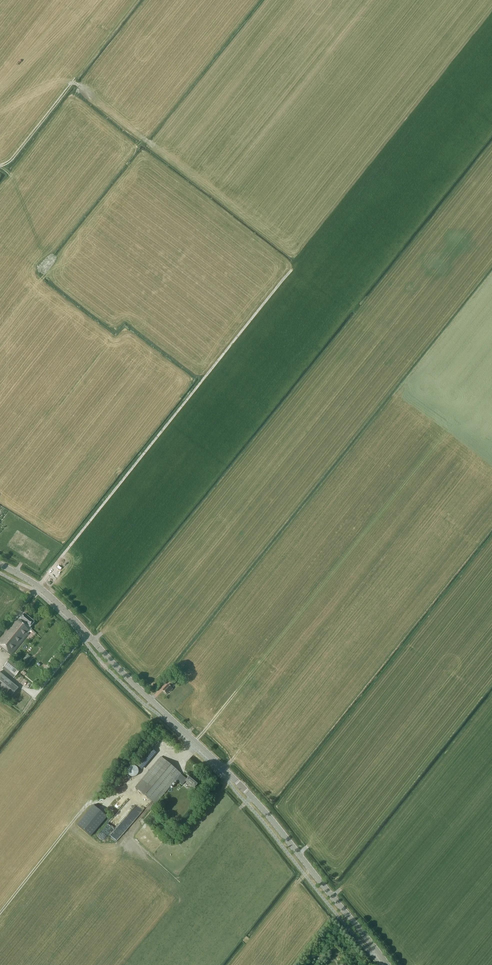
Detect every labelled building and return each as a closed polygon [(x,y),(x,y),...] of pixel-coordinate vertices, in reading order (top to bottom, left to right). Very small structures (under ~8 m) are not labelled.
[(24,614),(19,621),(17,619),(13,624),(12,623),(0,638),(0,647),(11,656),(29,634),(28,633),(30,630),(29,629),(34,623),(24,614)] [(24,664),(18,658),(15,661),(22,666),(24,664)] [(10,659),(3,668),(14,678),(22,669),(10,659)] [(0,673),(0,693),(5,697),(7,695),(11,698),(19,688),(0,673)] [(175,685),(172,683),(170,685),(169,684),(163,690),(167,694),(169,692),(170,692),(173,689),(173,688),(175,685)] [(145,769),(157,751),(149,746),(137,764),(145,769)] [(200,781),(192,774),(187,780),(181,774),(181,773),(161,756),(135,787),(155,804),(175,780),(182,786),(185,781),(190,785),(191,785),(194,788),(200,781)] [(138,765),(130,766),(131,776),(140,775),(138,765)] [(90,835),(106,816),(93,805),(76,824),(90,835)] [(120,826),(111,835),(117,841),(126,832),(120,826)]
